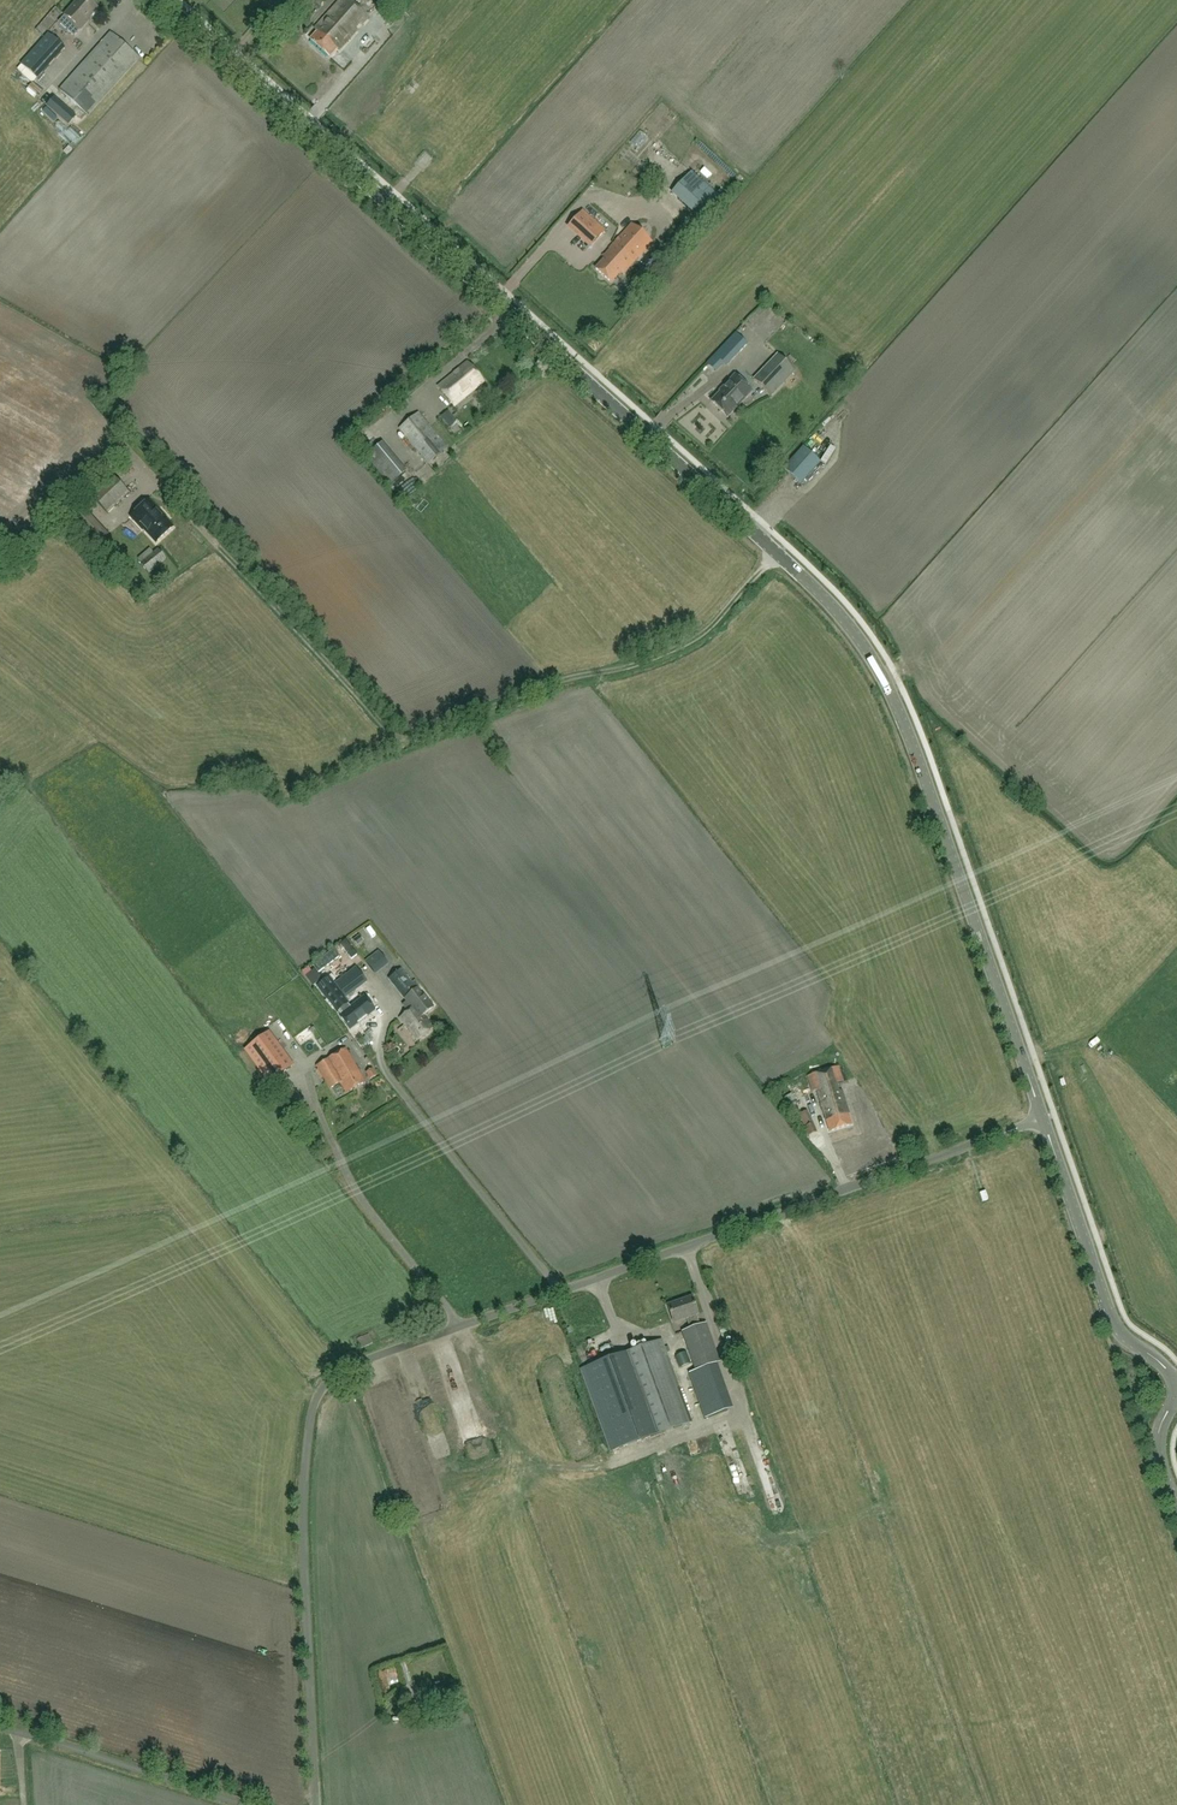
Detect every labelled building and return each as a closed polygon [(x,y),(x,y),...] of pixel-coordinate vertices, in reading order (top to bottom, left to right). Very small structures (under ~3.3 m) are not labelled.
[(97,10),(85,0),(79,0),(64,18),(79,30),(85,23),(86,24),(97,10)] [(367,19),(346,0),(341,0),(314,30),(317,32),(310,41),(329,58),(342,43),(344,45),(367,19)] [(88,116),(138,59),(109,33),(59,90),(88,116)] [(37,79),(64,49),(47,34),(20,64),(37,79)] [(717,196),(691,172),(672,193),(698,217),(717,196)] [(590,246),(605,228),(583,209),(567,227),(590,246)] [(614,245),(634,263),(652,243),(631,225),(614,245)] [(623,275),(634,263),(614,245),(603,256),(605,258),(596,269),(611,283),(621,273),(623,275)] [(645,281),(638,275),(631,281),(639,288),(645,281)] [(714,356),(726,367),(747,344),(735,333),(714,356)] [(771,396),(794,371),(776,355),(753,380),(771,396)] [(454,407),(483,383),(467,363),(438,388),(454,407)] [(727,418),(751,392),(734,375),(722,388),(723,389),(710,402),(727,418)] [(453,426),(459,420),(451,410),(444,416),(453,426)] [(429,464),(447,448),(417,414),(399,430),(429,464)] [(389,485),(406,472),(382,444),(366,457),(389,485)] [(820,444),(815,450),(822,456),(827,450),(820,444)] [(801,484),(820,462),(804,447),(784,469),(801,484)] [(107,514),(112,510),(125,497),(129,493),(112,476),(91,496),(107,514)] [(150,500),(130,517),(142,531),(143,530),(155,543),(174,528),(150,500)] [(64,521),(91,550),(109,536),(82,506),(64,521)] [(154,553),(150,549),(138,559),(142,563),(140,564),(148,574),(166,559),(158,550),(154,553)] [(363,941),(359,936),(353,940),(357,945),(363,941)] [(345,955),(353,948),(346,940),(337,947),(345,955)] [(382,948),(368,958),(371,962),(385,952),(382,948)] [(377,972),(392,963),(386,954),(372,962),(377,972)] [(302,973),(306,977),(312,972),(308,968),(302,973)] [(366,982),(356,968),(351,972),(349,969),(333,982),(345,998),(366,982)] [(413,983),(403,970),(402,969),(388,980),(406,1002),(402,1005),(407,1012),(399,1018),(416,1040),(432,1027),(423,1015),(432,1007),(424,996),(423,996),(418,989),(420,987),(416,981),(413,983)] [(364,997),(352,1007),(345,998),(333,982),(330,978),(317,988),(350,1029),(374,1010),(364,997)] [(307,1022),(305,1019),(316,1014),(312,1006),(292,1016),(297,1026),(307,1022)] [(290,1050),(299,1042),(292,1034),(283,1042),(290,1050)] [(267,1036),(245,1051),(269,1084),(290,1068),(267,1036)] [(299,1060),(308,1052),(301,1042),(291,1049),(299,1060)] [(397,1046),(386,1051),(391,1065),(403,1060),(397,1046)] [(366,1083),(347,1049),(317,1066),(330,1089),(340,1083),(347,1094),(366,1083)] [(291,1065),(297,1061),(291,1051),(285,1055),(291,1065)] [(838,1092),(835,1085),(843,1083),(839,1068),(807,1077),(812,1093),(817,1092),(829,1133),(851,1126),(841,1091),(838,1092)] [(372,1071),(366,1074),(370,1081),(376,1078),(372,1071)] [(785,1109),(795,1103),(790,1095),(780,1101),(785,1109)] [(816,1133),(807,1112),(800,1115),(796,1116),(801,1129),(805,1128),(808,1137),(816,1133)] [(312,1127),(308,1129),(305,1124),(300,1127),(311,1145),(317,1141),(315,1136),(317,1135),(312,1127)] [(987,1188),(981,1190),(985,1202),(991,1200),(987,1188)] [(690,1330),(700,1327),(696,1315),(697,1315),(692,1298),(667,1306),(673,1323),(686,1319),(690,1330)] [(351,1333),(367,1325),(364,1319),(348,1327),(351,1333)] [(700,1327),(690,1330),(682,1332),(695,1371),(719,1363),(706,1325),(700,1327)] [(725,1330),(719,1332),(722,1340),(728,1337),(725,1330)] [(362,1349),(373,1344),(369,1335),(357,1340),(362,1349)] [(613,1451),(689,1423),(665,1356),(668,1356),(662,1340),(583,1369),(613,1451)] [(692,1384),(700,1416),(738,1406),(730,1375),(692,1384)] [(463,1438),(468,1450),(480,1445),(479,1435),(469,1411),(468,1396),(465,1387),(461,1387),(448,1393),(449,1397),(453,1407),(453,1408),(458,1420),(462,1430),(463,1438)]
